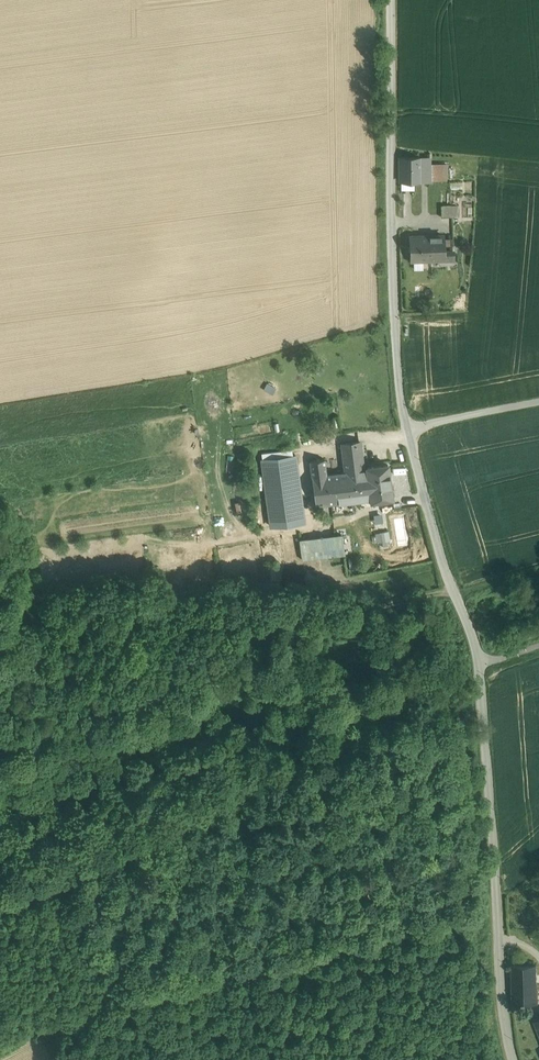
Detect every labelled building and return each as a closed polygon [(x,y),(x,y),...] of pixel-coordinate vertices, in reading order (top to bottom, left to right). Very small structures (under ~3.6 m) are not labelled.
[(401,181),(421,181),(420,159),(401,159),(401,181)] [(420,159),(421,181),(429,181),(429,159),(420,159)] [(415,181),(402,181),(402,190),(415,190),(415,181)] [(442,217),(452,217),(451,206),(442,207),(442,217)] [(444,236),(411,238),(412,261),(453,259),(452,238),(444,238),(444,236)] [(343,445),(346,472),(363,470),(360,443),(343,445)] [(303,522),(294,457),(262,461),(271,526),(303,522)] [(367,470),(363,470),(346,472),(327,475),(325,460),(310,462),(316,506),(371,498),(367,470)] [(367,468),(367,470),(371,498),(371,500),(392,497),(387,465),(367,468)] [(388,528),(377,531),(379,541),(390,538),(388,528)] [(342,534),(300,540),(302,559),(344,553),(342,534)] [(512,1005),(537,1004),(537,966),(512,966),(512,1005)]
